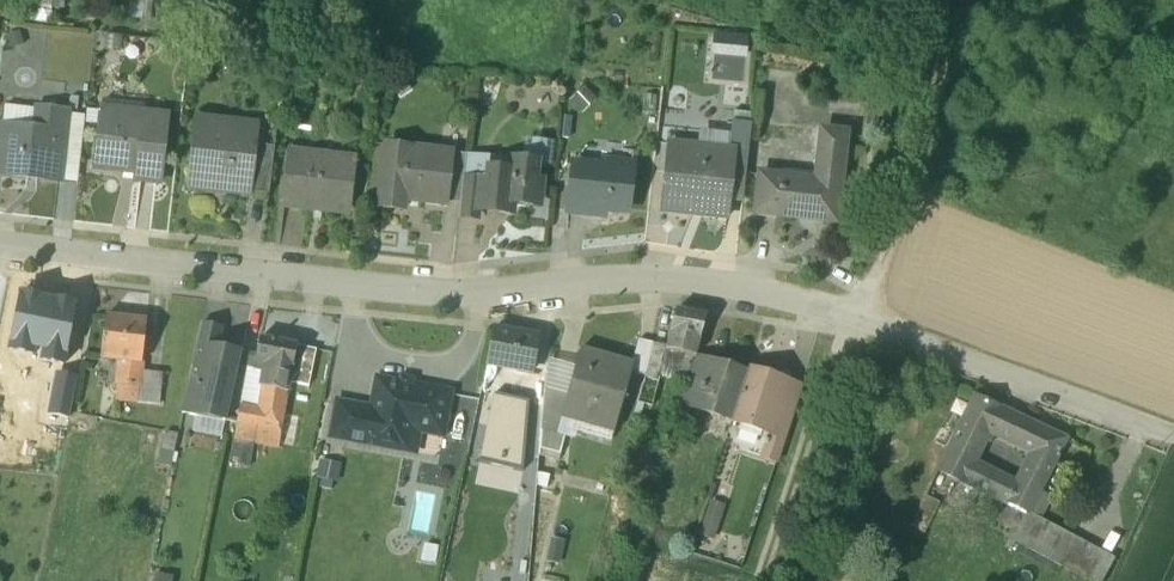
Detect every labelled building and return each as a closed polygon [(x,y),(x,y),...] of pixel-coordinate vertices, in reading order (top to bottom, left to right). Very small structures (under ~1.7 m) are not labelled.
[(712,79),(745,80),(746,33),(712,33),(712,79)] [(167,117),(100,110),(94,168),(136,173),(136,180),(159,182),(167,117)] [(2,128),(1,143),(0,149),(0,175),(58,182),(65,114),(37,111),(34,132),(2,128)] [(241,126),(196,121),(188,187),(231,192),(231,189),(248,191),(247,194),(250,194),(250,193),(251,193),(256,147),(256,145),(253,145),(252,150),(238,149),(241,126)] [(750,125),(731,123),(728,151),(732,152),(730,173),(745,175),(750,125)] [(816,180),(759,173),(755,213),(777,215),(778,212),(811,216),(811,219),(835,222),(845,133),(822,131),(816,180)] [(448,161),(408,157),(409,148),(385,146),(378,207),(402,210),(403,199),(445,204),(445,200),(450,161),(448,161)] [(274,149),(256,147),(251,193),(269,195),(274,149)] [(408,157),(448,161),(449,153),(409,148),(408,157)] [(728,151),(697,148),(695,166),(666,163),(660,212),(725,219),(730,173),(732,152),(728,151)] [(354,159),(288,152),(281,207),(306,210),(307,202),(348,206),(354,159)] [(448,161),(450,161),(445,200),(461,202),(463,178),(465,155),(449,153),(448,161)] [(508,171),(486,169),(484,181),(480,180),(476,211),(482,212),(487,209),(495,210),(499,215),(503,215),(511,211),(511,205),(538,208),(541,181),(534,181),(536,162),(510,159),(508,171)] [(631,173),(573,166),(568,211),(587,213),(587,207),(627,212),(631,173)] [(480,180),(463,178),(461,202),(459,218),(473,220),(475,218),(476,211),(480,180)] [(75,304),(21,293),(9,350),(33,355),(35,346),(44,348),(42,361),(63,365),(75,304)] [(706,316),(677,311),(667,346),(667,350),(694,357),(706,316)] [(146,321),(105,316),(100,358),(120,360),(141,362),(142,362),(146,321)] [(221,329),(200,325),(195,345),(217,349),(221,329)] [(486,367),(530,375),(537,338),(492,330),(486,367)] [(296,346),(260,336),(254,359),(266,362),(262,386),(287,391),(289,386),(288,386),(296,346)] [(640,339),(633,364),(626,387),(641,391),(645,377),(652,343),(640,339)] [(667,346),(652,343),(645,377),(658,381),(661,370),(667,350),(667,346)] [(217,349),(195,345),(182,414),(225,421),(227,392),(226,391),(240,354),(217,349)] [(314,351),(296,346),(288,386),(306,389),(314,351)] [(567,395),(563,409),(564,409),(614,424),(611,432),(613,433),(626,387),(633,364),(580,349),(567,395)] [(667,350),(661,370),(687,377),(694,357),(667,350)] [(717,364),(694,357),(687,377),(679,404),(731,421),(744,380),(726,374),(717,364)] [(141,362),(120,360),(117,385),(138,387),(140,370),(141,362)] [(744,380),(731,421),(768,433),(770,433),(779,405),(786,382),(748,369),(744,380)] [(48,413),(69,417),(78,374),(57,370),(48,413)] [(163,373),(140,370),(138,387),(137,401),(159,404),(163,373)] [(450,393),(377,379),(372,408),(373,409),(366,443),(397,449),(400,434),(408,429),(442,435),(450,393)] [(287,391),(262,386),(257,408),(283,413),(285,403),(287,391)] [(567,395),(544,389),(542,405),(540,429),(557,434),(564,409),(563,409),(567,395)] [(494,395),(481,462),(524,471),(528,402),(494,395)] [(1005,412),(974,397),(943,459),(964,470),(965,468),(985,428),(995,434),(1005,412)] [(372,408),(337,402),(331,436),(366,443),(373,409),(372,408)] [(283,413),(257,408),(238,405),(232,438),(250,441),(277,445),(279,430),(283,413)] [(779,405),(770,433),(768,433),(766,439),(764,438),(762,443),(764,443),(761,454),(777,459),(793,409),(779,405)] [(1005,412),(995,434),(1033,453),(1044,432),(1005,412)] [(557,434),(540,429),(539,453),(551,455),(557,434)] [(178,433),(166,431),(162,449),(174,451),(178,433)] [(1014,492),(1008,504),(1027,514),(1039,489),(1063,441),(1044,432),(1033,453),(1014,492)] [(250,441),(232,438),(229,456),(247,458),(250,441)] [(1014,492),(965,468),(964,470),(943,459),(938,470),(1008,504),(1014,492)] [(1053,497),(1039,489),(1027,514),(1042,521),(1053,497)] [(1042,521),(1027,514),(1013,540),(1105,580),(1109,580),(1120,556),(1042,521)]
